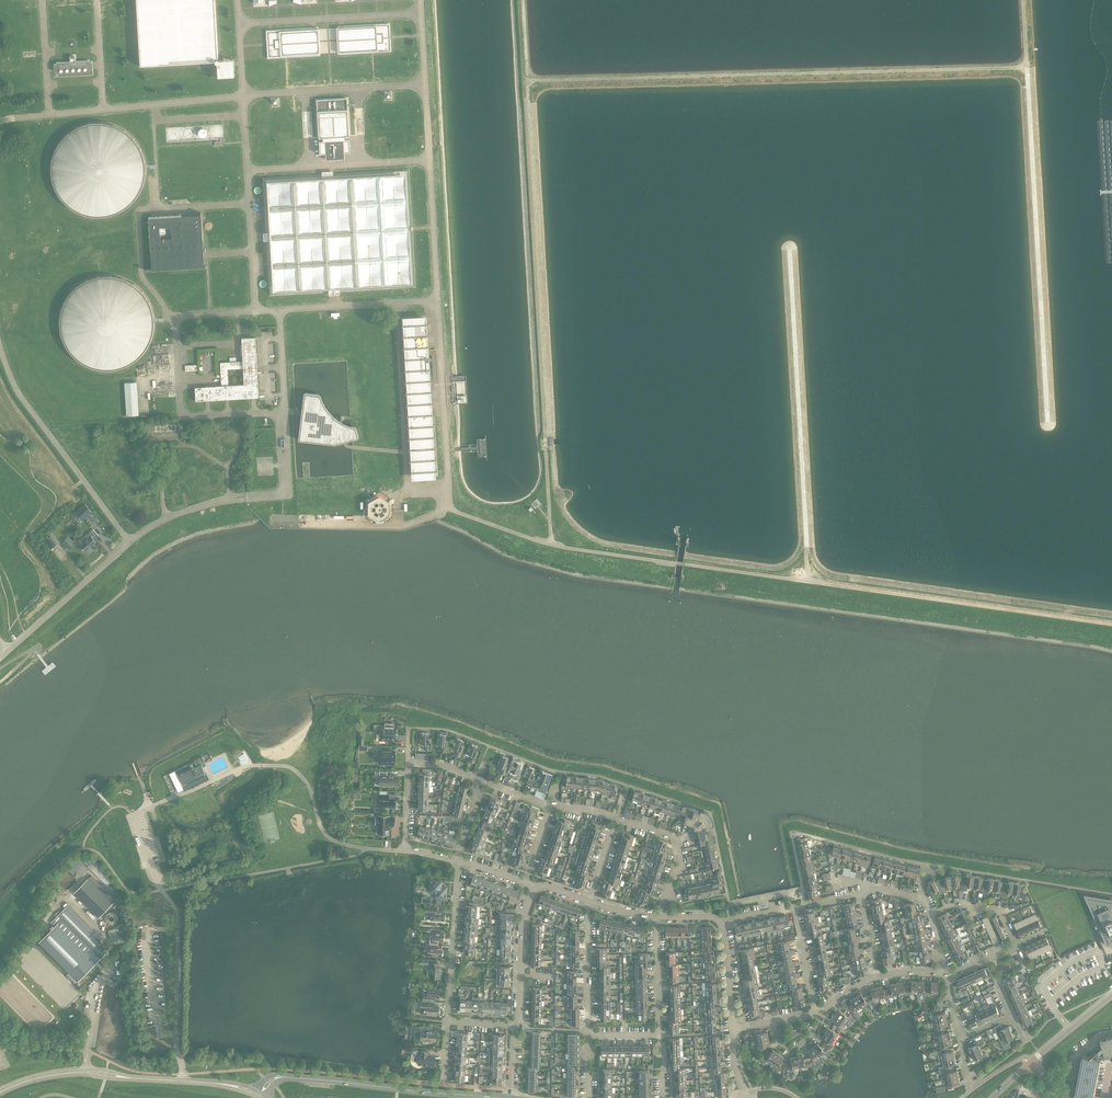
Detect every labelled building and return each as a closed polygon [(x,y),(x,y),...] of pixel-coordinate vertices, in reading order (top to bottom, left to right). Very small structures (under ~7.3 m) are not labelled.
[(140,67),(215,62),(215,61),(216,62),(216,63),(217,63),(218,77),(235,76),(235,75),(234,60),(220,60),(219,59),(218,59),(218,58),(219,58),(215,0),(136,0),(140,67)] [(389,24),(386,24),(339,27),(339,28),(337,28),(338,53),(340,53),(340,54),(391,51),(389,24)] [(319,54),(321,54),(319,29),(317,29),(317,28),(266,31),(268,58),(319,55),(319,54)] [(76,56),(74,56),(70,57),(70,62),(57,63),(57,64),(54,64),(55,77),(93,75),(92,62),(90,62),(90,61),(76,62),(76,56)] [(347,98),(317,100),(319,138),(323,138),(323,141),(319,141),(320,154),(326,154),(326,159),(345,158),(344,153),(350,152),(350,140),(346,140),(345,137),(349,137),(347,98)] [(51,168),(51,170),(51,172),(51,174),(52,176),(52,178),(52,180),(53,182),(53,184),(54,186),(55,188),(56,189),(56,191),(57,193),(58,195),(60,197),(61,198),(62,200),(63,201),(65,203),(66,204),(68,206),(69,207),(71,208),(73,209),(74,210),(76,211),(78,212),(80,213),(82,214),(84,215),(86,215),(87,216),(89,216),(91,216),(94,217),(96,217),(98,217),(100,217),(102,217),(104,217),(106,216),(108,216),(110,216),(112,215),(114,215),(116,214),(117,213),(119,212),(121,211),(123,210),(125,209),(126,208),(128,207),(129,206),(131,204),(132,203),(134,201),(135,200),(136,198),(138,197),(139,195),(140,193),(141,191),(142,189),(142,188),(143,186),(144,184),(144,182),(145,180),(145,178),(146,176),(146,174),(146,172),(146,170),(146,168),(146,166),(146,164),(145,162),(145,160),(144,158),(144,156),(143,154),(142,152),(142,150),(141,148),(140,146),(139,145),(138,143),(136,141),(135,140),(134,138),(132,137),(131,135),(129,134),(128,133),(126,131),(125,130),(123,129),(121,128),(119,127),(117,126),(116,126),(114,125),(112,124),(110,124),(108,123),(106,123),(104,123),(102,123),(100,123),(98,123),(96,123),(93,123),(91,123),(89,123),(87,124),(86,124),(84,125),(82,126),(80,126),(78,127),(76,128),(74,129),(73,130),(71,131),(69,133),(68,134),(66,135),(65,137),(63,138),(62,140),(61,141),(60,143),(58,145),(57,146),(56,148),(56,150),(55,152),(54,154),(53,156),(53,158),(52,160),(52,162),(52,164),(51,166),(51,168)] [(214,132),(214,133),(214,134),(214,135),(215,136),(216,136),(216,137),(217,137),(218,137),(219,137),(220,136),(221,136),(221,135),(222,135),(222,134),(222,133),(222,132),(222,131),(222,130),(221,130),(221,129),(220,129),(219,128),(218,128),(217,128),(216,128),(216,129),(215,129),(214,130),(214,131),(214,132)] [(199,133),(199,134),(199,135),(200,136),(200,137),(201,137),(202,137),(203,137),(204,137),(205,137),(206,136),(207,135),(207,134),(207,133),(207,132),(207,131),(206,130),(205,130),(205,129),(204,129),(203,129),(202,129),(201,129),(200,130),(199,131),(199,132),(199,133)] [(169,134),(169,135),(169,136),(170,136),(170,137),(171,138),(172,139),(173,139),(174,139),(175,139),(176,139),(176,138),(177,138),(177,137),(178,136),(178,135),(178,134),(178,133),(177,132),(176,131),(175,131),(175,130),(174,130),(173,130),(172,131),(171,131),(171,132),(170,132),(170,133),(169,134)] [(184,133),(184,134),(184,135),(184,136),(185,136),(185,137),(186,138),(187,138),(188,138),(189,138),(190,138),(191,137),(192,137),(192,136),(192,135),(193,135),(193,134),(193,133),(192,133),(192,132),(192,131),(191,131),(191,130),(190,130),(189,130),(188,130),(187,130),(186,130),(185,131),(185,132),(184,132),(184,133)] [(270,296),(416,288),(413,230),(413,227),(410,170),(263,178),(270,296)] [(202,213),(201,213),(201,215),(182,216),(182,215),(149,217),(151,250),(152,269),(146,270),(206,267),(206,266),(204,266),(203,240),(202,213)] [(60,321),(60,323),(60,325),(60,327),(60,329),(61,331),(61,333),(62,335),(62,337),(63,339),(63,341),(64,343),(65,345),(66,346),(67,348),(68,350),(70,351),(71,353),(72,355),(73,356),(75,357),(76,359),(78,360),(80,361),(81,363),(83,364),(85,365),(87,366),(88,366),(90,367),(92,368),(94,368),(96,369),(98,369),(100,370),(102,370),(104,370),(106,370),(108,370),(110,370),(112,370),(114,370),(116,369),(118,369),(120,368),(122,368),(124,367),(126,366),(128,366),(130,365),(131,364),(133,363),(135,361),(137,360),(138,359),(140,357),(141,356),(142,355),(144,353),(145,351),(146,350),(147,348),(148,346),(149,345),(150,343),(151,341),(152,339),(152,337),(153,335),(153,333),(154,331),(154,329),(154,327),(154,325),(155,323),(154,321),(154,319),(154,317),(154,315),(153,313),(153,311),(152,309),(152,307),(151,305),(150,303),(149,301),(148,300),(147,298),(146,296),(145,295),(144,293),(142,291),(141,290),(140,288),(138,287),(137,286),(135,285),(133,283),(131,282),(130,281),(128,280),(126,280),(124,279),(122,278),(120,278),(118,277),(116,277),(114,276),(112,276),(110,276),(108,276),(106,276),(104,276),(102,276),(100,276),(98,277),(96,277),(94,278),(92,278),(90,279),(88,280),(87,280),(85,281),(83,282),(81,283),(80,285),(78,286),(76,287),(75,288),(73,290),(72,291),(71,293),(70,295),(68,296),(67,298),(66,300),(65,301),(64,303),(63,305),(63,307),(62,309),(62,311),(61,313),(61,315),(60,317),(60,319),(60,321)] [(433,425),(433,414),(434,414),(433,414),(432,403),(433,403),(433,402),(432,403),(431,392),(433,392),(433,391),(431,391),(431,381),(432,380),(431,380),(430,369),(431,369),(430,369),(429,358),(431,358),(431,357),(429,357),(429,347),(430,347),(430,346),(429,346),(428,335),(429,335),(428,335),(428,324),(429,324),(428,324),(427,316),(403,317),(403,325),(402,325),(402,326),(403,326),(404,336),(403,336),(403,337),(404,337),(404,348),(403,348),(404,348),(405,359),(404,359),(405,359),(406,370),(404,370),(405,371),(406,371),(406,381),(405,381),(405,382),(406,382),(407,393),(406,393),(407,393),(408,404),(406,404),(406,405),(408,404),(408,415),(407,415),(407,416),(408,416),(409,426),(408,426),(408,427),(409,427),(410,438),(408,438),(410,438),(410,449),(409,449),(409,450),(410,450),(411,460),(410,460),(410,461),(411,461),(412,472),(410,472),(412,472),(412,480),(436,478),(436,471),(437,471),(437,470),(436,470),(435,459),(437,459),(436,459),(435,459),(435,448),(436,448),(435,448),(434,437),(435,437),(435,436),(434,436),(433,426),(435,426),(435,425),(433,425)] [(196,401),(259,397),(256,337),(242,338),(243,361),(230,362),(220,363),(222,386),(195,387),(196,401)] [(137,382),(125,383),(127,416),(139,415),(137,382)] [(300,440),(330,444),(335,444),(359,438),(356,428),(349,426),(343,423),(342,423),(339,421),(338,420),(333,416),(329,412),(325,407),(322,401),(320,395),(320,394),(305,392),(300,440)] [(147,433),(181,431),(181,430),(183,430),(183,425),(181,425),(181,424),(146,426),(147,433)] [(82,520),(92,512),(85,504),(76,513),(82,520)] [(87,550),(90,548),(96,542),(98,540),(96,538),(99,536),(93,529),(90,532),(90,533),(88,535),(90,537),(81,544),(85,548),(87,550)] [(51,543),(54,540),(51,536),(46,541),(52,549),(55,546),(51,543)] [(68,546),(72,543),(67,538),(63,541),(68,546)] [(385,743),(385,741),(398,741),(398,735),(398,732),(398,726),(394,726),(394,723),(385,723),(385,725),(380,725),(380,731),(380,734),(380,740),(380,743),(385,743)] [(425,744),(425,750),(431,750),(431,738),(428,738),(428,733),(421,733),(420,744),(425,744)] [(446,752),(448,740),(445,740),(446,735),(439,733),(437,744),(442,745),(440,751),(446,752)] [(455,755),(460,758),(464,746),(461,745),(463,740),(456,738),(452,748),(457,750),(455,755)] [(476,751),(478,746),(471,743),(467,754),(471,755),(469,761),(474,763),(479,752),(476,751)] [(377,756),(377,761),(379,761),(379,763),(384,763),(384,764),(389,764),(389,763),(395,764),(395,761),(395,753),(395,751),(395,750),(380,749),(380,750),(379,757),(377,756)] [(244,753),(239,757),(242,763),(248,759),(244,753)] [(507,763),(508,758),(501,755),(497,766),(502,767),(500,773),(505,775),(510,764),(507,763)] [(200,759),(176,771),(183,786),(207,774),(200,759)] [(523,769),(520,768),(522,763),(514,760),(513,764),(512,764),(511,766),(512,766),(510,771),(515,773),(513,778),(518,780),(523,769)] [(528,778),(527,781),(526,783),(532,785),(536,774),(533,773),(535,768),(528,766),(524,776),(528,778)] [(419,774),(419,780),(432,780),(432,769),(422,769),(422,774),(419,774)] [(541,771),(537,781),(542,783),(540,789),(545,791),(548,783),(549,781),(550,777),(547,776),(548,773),(541,771)] [(379,776),(379,780),(380,781),(380,786),(396,786),(396,776),(387,775),(387,772),(380,772),(380,776),(379,776)] [(568,786),(573,787),(574,775),(572,775),(572,776),(571,777),(568,776),(567,776),(567,777),(566,788),(568,788),(568,786)] [(592,779),(591,791),(597,792),(597,790),(600,779),(598,778),(598,779),(597,780),(592,779)] [(600,779),(597,790),(601,791),(601,792),(603,793),(606,782),(602,781),(601,780),(601,779),(600,779)] [(606,782),(603,793),(602,794),(608,796),(609,794),(613,783),(611,782),(611,783),(610,783),(606,782)] [(613,783),(609,794),(612,795),(611,799),(615,800),(616,796),(615,795),(618,786),(617,786),(615,785),(614,784),(614,783),(613,783)] [(631,795),(629,800),(631,801),(631,803),(633,803),(634,802),(638,803),(641,792),(639,792),(638,793),(635,792),(634,792),(633,795),(631,795)] [(641,792),(638,803),(642,804),(641,806),(643,806),(647,796),(643,794),(642,793),(643,793),(641,792)] [(377,799),(377,802),(379,802),(379,805),(379,807),(386,807),(395,808),(395,800),(394,800),(394,799),(391,798),(389,798),(389,795),(387,794),(380,794),(377,794),(377,799)] [(492,796),(489,802),(499,806),(501,800),(492,796)] [(647,796),(643,806),(645,807),(645,806),(649,807),(653,796),(651,796),(650,797),(647,796)] [(653,796),(649,807),(648,811),(652,812),(653,810),(655,810),(659,800),(655,798),(654,797),(653,796)] [(659,800),(655,810),(654,813),(660,815),(661,811),(665,800),(663,800),(662,801),(659,800)] [(665,800),(661,811),(665,812),(665,814),(667,814),(670,803),(667,802),(666,801),(665,800)] [(455,802),(454,808),(463,810),(464,804),(455,802)] [(489,802),(487,808),(497,811),(500,812),(502,807),(499,806),(489,802)] [(670,803),(667,814),(669,815),(669,813),(673,815),(677,804),(675,803),(675,804),(674,805),(670,803)] [(418,804),(418,810),(420,810),(420,813),(427,813),(430,813),(431,813),(431,810),(431,804),(429,804),(418,804)] [(677,804),(673,815),(677,816),(676,817),(678,818),(682,807),(678,806),(678,805),(678,804),(677,804)] [(524,815),(525,816),(525,815),(534,818),(536,813),(537,814),(539,810),(527,806),(524,815)] [(702,844),(713,842),(715,842),(716,840),(715,835),(713,835),(711,824),(712,824),(713,822),(713,820),(713,819),(712,818),(712,817),(712,816),(711,815),(711,814),(710,814),(709,813),(708,812),(707,811),(706,811),(704,810),(703,809),(701,809),(700,810),(699,811),(688,808),(686,809),(682,807),(678,818),(684,820),(684,821),(694,825),(694,826),(696,828),(697,828),(699,839),(701,839),(702,844)] [(454,808),(452,814),(461,816),(463,810),(454,808)] [(487,808),(485,813),(495,817),(497,811),(487,808)] [(486,820),(484,824),(494,828),(497,821),(496,819),(496,817),(495,817),(485,813),(483,819),(486,820)] [(520,820),(523,821),(532,824),(534,818),(525,815),(525,816),(524,815),(521,814),(520,820)] [(376,825),(378,825),(378,833),(381,834),(386,835),(386,834),(389,834),(389,829),(390,829),(390,828),(392,826),(393,826),(393,825),(395,825),(395,817),(390,817),(390,816),(379,815),(379,816),(376,816),(376,825)] [(558,820),(556,826),(565,829),(566,829),(569,820),(557,816),(556,820),(558,820)] [(646,816),(644,823),(650,824),(651,822),(652,818),(646,816)] [(523,821),(521,826),(530,830),(532,824),(523,821)] [(592,822),(589,831),(599,835),(601,829),(603,830),(604,826),(592,822)] [(479,827),(477,833),(487,837),(489,831),(492,832),(494,828),(484,824),(482,828),(479,827)] [(518,825),(516,831),(528,835),(530,830),(521,826),(518,825)] [(417,831),(416,835),(418,836),(423,838),(426,828),(420,826),(418,832),(417,831)] [(556,826),(554,831),(564,834),(565,829),(556,826)] [(437,830),(435,841),(441,842),(444,829),(438,827),(437,830)] [(426,828),(423,838),(429,839),(432,829),(426,828)] [(432,829),(429,839),(435,841),(437,830),(432,829)] [(444,829),(441,842),(446,843),(449,833),(450,830),(444,829)] [(516,831),(514,837),(517,838),(527,841),(528,835),(516,831)] [(554,831),(552,837),(562,840),(564,834),(554,831)] [(590,832),(588,837),(597,840),(599,835),(589,831),(589,832),(590,832)] [(623,837),(621,842),(631,845),(630,845),(631,846),(634,836),(623,832),(621,836),(623,837)] [(449,833),(446,843),(452,845),(455,835),(449,833)] [(477,833),(475,838),(485,842),(487,837),(477,833)] [(585,836),(583,842),(595,846),(597,840),(588,837),(585,836)] [(514,837),(512,842),(515,843),(525,847),(527,841),(517,838),(514,837)] [(552,837),(550,842),(560,846),(563,846),(565,841),(562,840),(552,837)] [(654,843),(656,844),(666,847),(667,842),(668,842),(668,841),(667,841),(656,837),(654,843)] [(475,838),(473,844),(482,847),(485,842),(475,838)] [(796,840),(799,850),(809,848),(807,842),(805,842),(804,838),(796,840)] [(513,849),(514,850),(517,851),(517,850),(523,852),(525,847),(515,843),(512,842),(510,848),(513,849)] [(550,842),(549,848),(558,851),(560,846),(550,842)] [(581,847),(584,848),(594,852),(595,846),(583,842),(581,847)] [(621,842),(619,848),(629,851),(630,845),(631,845),(621,842)] [(701,846),(702,851),(716,848),(716,846),(715,846),(714,845),(713,842),(702,844),(702,845),(701,846)] [(470,849),(480,853),(483,855),(485,849),(482,847),(473,844),(470,849)] [(654,850),(655,850),(658,851),(664,853),(664,852),(666,847),(656,844),(654,850)] [(831,855),(838,857),(840,847),(834,845),(831,855)] [(840,847),(838,857),(844,859),(847,849),(840,847)] [(549,848),(547,854),(556,857),(558,851),(549,848)] [(584,848),(582,854),(592,857),(594,852),(584,848)] [(619,848),(618,853),(627,856),(629,851),(619,848)] [(702,851),(703,857),(716,854),(715,851),(716,850),(716,849),(716,848),(702,851)] [(799,850),(800,856),(810,854),(809,848),(799,850)] [(847,849),(844,859),(850,860),(853,850),(847,849)] [(515,855),(515,856),(525,859),(527,853),(523,852),(517,850),(517,851),(514,850),(512,855),(515,855)] [(655,850),(653,855),(666,860),(667,854),(668,854),(667,854),(664,852),(664,853),(658,851),(655,850)] [(853,850),(850,860),(856,862),(859,852),(853,850)] [(859,852),(856,862),(859,863),(858,865),(861,866),(862,863),(865,853),(859,852)] [(579,853),(577,859),(590,863),(592,857),(582,854),(579,853)] [(618,853),(616,859),(625,862),(627,856),(618,853)] [(865,853),(862,863),(861,866),(866,867),(867,866),(868,865),(871,855),(865,853)] [(545,859),(551,861),(550,862),(554,863),(556,857),(547,854),(545,859)] [(705,863),(707,863),(707,862),(718,860),(718,858),(717,858),(716,858),(716,854),(703,857),(705,863)] [(810,854),(800,856),(801,863),(811,860),(810,854)] [(523,864),(525,859),(515,856),(515,855),(512,865),(520,867),(521,864),(523,865),(523,864)] [(651,861),(655,862),(664,865),(666,860),(653,855),(651,861)] [(875,856),(872,866),(879,868),(881,858),(875,856)] [(541,858),(539,864),(549,867),(550,867),(552,868),(554,863),(550,862),(551,861),(545,859),(541,858)] [(881,858),(879,868),(885,870),(888,860),(881,858)] [(576,864),(579,865),(588,869),(590,863),(577,859),(576,864)] [(616,859),(614,865),(623,868),(625,862),(616,859)] [(706,867),(707,869),(714,868),(716,877),(722,876),(720,866),(718,866),(717,863),(718,862),(719,862),(718,860),(707,862),(707,863),(708,866),(706,867)] [(811,860),(801,863),(802,869),(813,867),(815,866),(814,860),(811,860)] [(888,860),(885,870),(891,871),(894,861),(888,860)] [(894,861),(891,871),(897,873),(900,863),(894,861)] [(655,862),(653,868),(662,871),(664,865),(655,862)] [(906,864),(900,863),(897,873),(900,874),(899,876),(902,877),(903,874),(906,864)] [(547,876),(550,867),(549,867),(539,864),(538,869),(537,869),(537,870),(538,870),(539,870),(538,873),(547,876)] [(906,864),(903,874),(909,876),(912,866),(906,864)] [(577,871),(577,872),(580,873),(581,872),(586,874),(588,869),(579,865),(577,871)] [(614,865),(612,870),(621,873),(623,868),(614,865)] [(912,866),(909,876),(914,877),(913,880),(917,881),(920,868),(912,866)] [(813,867),(802,869),(804,875),(814,873),(816,872),(816,870),(813,870),(813,867)] [(653,868),(651,873),(660,877),(662,871),(653,868)] [(612,870),(610,876),(619,879),(621,873),(612,870)] [(578,877),(579,878),(588,881),(590,875),(586,874),(581,872),(580,873),(577,872),(576,877),(578,877)] [(651,873),(649,879),(658,882),(660,877),(651,873)] [(804,875),(805,881),(815,879),(814,873),(804,875)] [(470,876),(467,882),(466,885),(475,889),(476,887),(479,877),(473,875),(473,877),(470,876)] [(952,876),(953,887),(959,886),(960,891),(964,890),(964,876),(962,876),(958,877),(958,875),(952,876)] [(964,876),(964,890),(967,891),(968,886),(974,887),(976,876),(969,875),(969,877),(966,876),(964,876)] [(608,881),(614,883),(614,884),(617,885),(620,886),(622,880),(619,879),(610,876),(608,881)] [(711,882),(714,893),(717,892),(718,893),(719,894),(721,893),(719,887),(724,886),(722,876),(716,877),(718,882),(714,883),(713,881),(711,882)] [(940,879),(944,893),(948,892),(947,888),(953,887),(952,876),(945,877),(946,879),(944,879),(940,879)] [(976,876),(974,887),(980,888),(979,893),(983,893),(985,880),(982,879),(982,878),(976,876)] [(479,877),(476,887),(475,889),(475,890),(481,892),(481,889),(485,879),(479,877)] [(586,886),(588,881),(579,878),(578,877),(575,887),(583,889),(584,886),(586,887),(586,886)] [(88,879),(74,893),(99,917),(113,903),(88,879)] [(485,879),(481,889),(487,891),(490,881),(485,879)] [(649,879),(647,885),(656,888),(658,882),(649,879)] [(805,881),(806,887),(816,885),(819,885),(818,882),(816,882),(815,879),(805,881)] [(941,894),(944,893),(940,879),(935,882),(935,880),(929,883),(930,886),(927,887),(929,892),(932,891),(933,893),(939,890),(941,894)] [(985,880),(983,893),(987,894),(988,889),(994,890),(995,880),(989,879),(989,880),(985,880)] [(605,880),(603,886),(612,889),(613,887),(616,888),(617,885),(614,884),(614,883),(608,881),(605,880)] [(706,885),(708,896),(710,896),(710,895),(710,894),(714,893),(711,882),(711,880),(705,881),(706,885)] [(995,880),(994,890),(1000,891),(999,896),(1003,897),(1005,883),(1001,882),(1002,881),(995,880)] [(434,892),(435,894),(435,898),(446,898),(447,887),(443,887),(441,886),(442,882),(431,881),(430,890),(431,892),(434,892)] [(490,881),(487,891),(492,893),(496,883),(490,881)] [(699,884),(702,896),(705,895),(706,896),(708,896),(706,885),(705,881),(705,882),(706,885),(702,886),(701,884),(699,884)] [(1005,883),(1003,897),(1006,897),(1007,893),(1013,894),(1015,883),(1008,882),(1008,883),(1005,883)] [(496,883),(492,893),(493,893),(492,895),(497,897),(502,885),(496,883)] [(1015,883),(1013,894),(1013,896),(1018,898),(1018,899),(1026,900),(1027,893),(1023,892),(1024,886),(1021,886),(1021,884),(1015,883)] [(694,887),(696,898),(697,898),(697,897),(698,896),(702,896),(699,884),(697,885),(698,886),(694,887)] [(502,885),(497,897),(503,899),(507,887),(502,885)] [(645,890),(651,892),(651,893),(654,894),(656,888),(647,885),(645,890)] [(806,887),(807,893),(818,891),(820,891),(819,885),(816,885),(806,887)] [(613,889),(612,889),(603,886),(601,891),(601,892),(603,892),(602,896),(610,898),(613,889)] [(694,899),(696,898),(694,887),(690,888),(690,886),(683,887),(685,897),(689,897),(689,898),(693,897),(694,898),(694,899)] [(507,887),(503,899),(508,901),(509,899),(513,889),(507,887)] [(640,888),(639,894),(649,898),(651,893),(651,892),(645,890),(640,888)] [(513,889),(509,899),(515,901),(514,902),(518,904),(521,893),(518,892),(519,891),(513,889)] [(819,898),(819,899),(821,898),(821,894),(818,894),(818,891),(807,893),(809,900),(819,898)] [(647,903),(649,898),(639,894),(636,903),(644,906),(645,903),(647,904),(647,903)] [(538,904),(544,906),(547,897),(541,895),(538,904)] [(1097,918),(1105,937),(1111,934),(1111,936),(1111,908),(1109,900),(1087,896),(1097,918)] [(547,897),(544,906),(549,908),(553,899),(547,897)] [(553,899),(549,908),(550,908),(549,911),(554,913),(555,910),(556,911),(559,902),(553,899)] [(872,905),(873,911),(883,909),(881,903),(880,903),(880,900),(872,901),(872,905)] [(467,905),(466,912),(477,912),(477,907),(478,907),(480,907),(480,904),(478,904),(476,903),(469,902),(469,906),(467,905)] [(559,902),(556,911),(561,912),(565,903),(559,902)] [(565,903),(561,912),(567,914),(570,905),(565,903)] [(845,911),(855,909),(853,903),(844,905),(844,904),(840,905),(842,912),(845,911)] [(904,905),(906,911),(915,909),(914,903),(904,905)] [(570,905),(567,914),(572,916),(575,907),(570,905)] [(102,958),(99,955),(103,952),(98,947),(101,944),(93,936),(95,934),(67,906),(51,922),(55,927),(47,934),(43,930),(35,938),(78,981),(102,958)] [(437,911),(437,907),(425,906),(425,913),(431,913),(431,920),(439,921),(439,922),(444,922),(445,912),(437,911)] [(575,907),(572,916),(577,918),(580,909),(575,907)] [(804,910),(805,919),(815,917),(814,911),(812,911),(811,908),(804,910)] [(870,916),(870,918),(884,915),(883,909),(873,911),(874,915),(870,916)] [(938,917),(941,923),(949,919),(947,913),(938,917)] [(846,917),(847,923),(857,921),(856,917),(860,916),(860,914),(846,917)] [(1031,916),(1036,928),(1041,926),(1036,914),(1031,916)] [(784,926),(790,925),(790,928),(794,927),(792,919),(789,920),(788,915),(782,917),(784,926)] [(875,919),(875,923),(879,922),(885,921),(885,920),(885,921),(884,915),(870,918),(871,920),(875,919)] [(982,919),(986,928),(999,922),(996,917),(990,920),(988,916),(982,919)] [(1025,919),(1031,931),(1036,928),(1031,916),(1025,919)] [(776,918),(779,931),(785,930),(784,926),(782,917),(776,918)] [(802,924),(803,926),(817,923),(815,917),(805,919),(806,923),(802,924)] [(772,929),(773,932),(779,931),(776,918),(770,919),(772,929)] [(599,928),(605,929),(607,920),(601,919),(599,928)] [(767,930),(767,933),(773,932),(772,929),(770,919),(764,920),(767,930)] [(912,922),(909,922),(910,928),(913,927),(923,925),(922,922),(926,921),(926,919),(912,922)] [(943,928),(952,924),(955,923),(954,921),(951,922),(949,919),(941,923),(943,928)] [(1020,921),(1026,933),(1031,931),(1025,919),(1020,921)] [(613,921),(611,931),(616,932),(619,921),(614,920),(613,921)] [(880,924),(880,928),(890,926),(889,920),(885,920),(885,921),(879,922),(875,923),(876,925),(880,924)] [(753,922),(756,936),(761,934),(761,931),(759,921),(753,922)] [(845,923),(846,929),(848,928),(849,928),(858,926),(862,926),(862,924),(858,924),(857,921),(847,923),(845,923)] [(1019,936),(1026,933),(1020,921),(1014,924),(1019,936)] [(747,924),(750,937),(756,936),(753,922),(747,924)] [(999,922),(986,928),(989,933),(1001,928),(999,922)] [(630,923),(628,934),(627,936),(633,938),(636,926),(635,926),(635,924),(630,923)] [(741,925),(743,935),(744,938),(750,937),(747,924),(741,925)] [(943,928),(946,934),(954,930),(952,924),(943,928)] [(737,936),(743,935),(741,925),(735,926),(737,936)] [(636,926),(633,938),(639,939),(641,927),(636,926)] [(845,929),(846,935),(856,933),(855,929),(859,929),(858,926),(849,928),(848,928),(846,929),(845,929)] [(877,932),(878,934),(891,932),(890,926),(880,928),(881,932),(877,932)] [(639,939),(639,940),(645,941),(648,928),(641,927),(639,939)] [(115,928),(108,931),(113,944),(119,942),(115,928)] [(809,937),(823,934),(821,928),(818,929),(808,931),(809,934),(805,935),(805,937),(809,937)] [(954,930),(946,934),(948,939),(957,935),(960,934),(957,928),(954,930)] [(1001,928),(989,933),(991,939),(1004,933),(1001,928)] [(914,933),(916,939),(925,937),(925,933),(928,932),(928,930),(914,933)] [(430,941),(430,944),(437,944),(437,941),(438,941),(443,942),(444,932),(432,931),(431,936),(430,936),(430,941)] [(1004,933),(991,939),(994,944),(1006,939),(1004,933)] [(948,939),(951,944),(959,940),(957,935),(948,939)] [(880,944),(880,946),(894,943),(892,937),(883,940),(884,943),(880,944)] [(1046,937),(1041,939),(1044,946),(1046,952),(1052,949),(1049,944),(1046,937)] [(847,941),(848,947),(858,945),(857,941),(861,940),(861,938),(847,941)] [(951,944),(953,950),(964,945),(962,939),(959,940),(951,944)] [(1041,939),(1035,942),(1039,949),(1041,954),(1046,952),(1044,946),(1041,939)] [(778,943),(779,949),(780,949),(789,947),(789,943),(792,942),(792,940),(788,941),(778,943)] [(811,946),(811,948),(825,945),(824,940),(814,942),(815,945),(811,946)] [(917,945),(918,951),(928,948),(927,945),(931,944),(930,942),(917,945)] [(1035,942),(1030,944),(1033,951),(1035,957),(1041,954),(1039,949),(1035,942)] [(442,957),(442,949),(436,949),(436,945),(426,944),(425,950),(428,950),(428,956),(442,957)] [(1030,944),(1024,947),(1025,947),(1027,954),(1030,959),(1035,957),(1033,951),(1030,944)] [(953,950),(955,955),(967,950),(964,945),(953,950)] [(477,948),(474,948),(464,947),(463,953),(465,953),(465,957),(476,957),(477,948)] [(741,950),(742,956),(752,954),(755,954),(756,954),(754,947),(741,950)] [(928,948),(918,951),(919,956),(916,957),(917,963),(920,962),(930,960),(929,956),(933,956),(933,953),(932,951),(928,952),(928,948)] [(851,959),(855,958),(860,956),(860,953),(863,952),(863,950),(849,952),(851,959)] [(881,952),(883,958),(896,955),(894,950),(891,950),(885,951),(881,952)] [(966,957),(967,958),(970,956),(967,950),(955,955),(958,961),(966,957)] [(813,958),(814,960),(828,957),(826,951),(817,953),(817,957),(813,958)] [(780,954),(782,960),(792,958),(791,955),(795,954),(794,952),(780,954)] [(752,954),(742,956),(744,962),(753,960),(756,959),(755,954),(752,954)] [(855,958),(856,963),(865,961),(864,955),(860,956),(855,958)] [(897,961),(896,955),(883,958),(884,964),(893,962),(897,961)] [(427,971),(427,975),(428,976),(430,976),(430,978),(440,978),(441,974),(440,974),(441,967),(439,967),(439,963),(438,963),(438,960),(430,959),(429,959),(429,963),(430,963),(430,964),(430,967),(431,967),(430,970),(429,970),(427,971)] [(852,964),(854,970),(857,969),(867,967),(865,961),(856,963),(852,964)] [(782,966),(780,967),(781,972),(782,972),(784,972),(794,970),(793,966),(797,965),(797,963),(783,966),(782,966)] [(816,969),(816,971),(830,969),(829,963),(819,965),(820,969),(816,969)] [(498,965),(497,973),(499,973),(508,973),(510,973),(510,967),(501,967),(501,965),(498,965)] [(867,967),(857,969),(854,970),(855,976),(858,975),(868,973),(867,967)] [(980,971),(984,979),(992,976),(988,967),(985,968),(980,971)] [(781,972),(781,973),(782,978),(785,978),(786,978),(799,975),(799,973),(795,974),(794,970),(784,972),(782,972),(781,972)] [(974,973),(978,982),(984,979),(980,971),(974,973)] [(743,980),(757,977),(756,972),(746,974),(747,979),(743,980)] [(969,975),(973,984),(978,982),(974,973),(969,975)] [(786,978),(785,978),(786,984),(787,984),(796,982),(796,978),(799,977),(799,975),(786,978)] [(821,976),(817,977),(819,983),(820,989),(819,989),(820,992),(833,990),(832,986),(830,987),(827,975),(821,976)] [(963,978),(967,987),(973,984),(969,975),(963,978)] [(1005,982),(1007,988),(1016,984),(1019,982),(1015,976),(1009,979),(1009,980),(1005,982)] [(743,980),(744,986),(758,983),(757,978),(757,977),(743,980)] [(958,981),(961,989),(959,990),(961,994),(969,990),(967,987),(963,978),(958,981)] [(497,979),(497,987),(504,987),(504,985),(509,985),(510,979),(508,979),(497,979)] [(911,987),(907,987),(907,988),(908,995),(911,995),(911,994),(918,994),(918,986),(918,982),(911,981),(911,987)] [(786,984),(783,984),(785,990),(788,989),(801,987),(801,984),(797,985),(796,982),(787,984),(786,984)] [(898,995),(904,994),(905,996),(908,995),(907,988),(907,987),(903,988),(902,982),(896,983),(898,995)] [(924,982),(918,982),(918,994),(919,994),(918,997),(920,997),(919,999),(920,1000),(923,1000),(924,999),(924,997),(926,998),(926,995),(927,995),(928,988),(924,988),(924,982)] [(928,988),(927,995),(931,996),(931,994),(937,995),(937,996),(941,996),(941,987),(937,986),(938,982),(931,982),(931,988),(928,988)] [(744,986),(746,992),(759,989),(758,983),(744,986)] [(887,991),(889,998),(892,997),(892,996),(898,995),(896,983),(890,984),(891,990),(887,990),(887,991)] [(1007,988),(1010,993),(1018,989),(1016,984),(1007,988)] [(880,999),(880,1000),(885,998),(886,999),(889,998),(887,991),(887,990),(884,992),(882,986),(876,988),(880,999)] [(868,997),(871,1003),(872,1003),(873,1006),(876,1005),(875,1001),(880,1000),(880,999),(876,988),(870,990),(871,995),(868,996),(868,997)] [(424,994),(423,1001),(435,1002),(435,998),(439,998),(440,990),(428,989),(428,994),(424,994)] [(746,992),(747,998),(757,996),(760,995),(759,989),(746,992)] [(1010,993),(1012,998),(1024,993),(1023,991),(1020,993),(1018,989),(1010,993)] [(793,994),(790,995),(791,1001),(794,1000),(804,998),(803,992),(793,994)] [(1012,998),(1014,1004),(1023,1000),(1026,999),(1023,993),(1024,993),(1012,998)] [(862,1007),(862,1008),(867,1004),(868,1005),(871,1003),(868,997),(868,996),(864,998),(861,994),(856,997),(862,1007)] [(857,1011),(862,1008),(862,1007),(856,997),(850,1001),(853,1005),(850,1007),(854,1014),(858,1012),(857,1011)] [(795,1006),(793,1006),(793,1007),(793,1010),(794,1010),(801,1008),(800,1005),(805,1004),(804,998),(794,1000),(795,1006)] [(501,1003),(501,1013),(507,1014),(507,1010),(510,1011),(511,1000),(508,1000),(507,1003),(501,1003)] [(1014,1004),(1017,1009),(1026,1005),(1023,1000),(1014,1004)] [(420,1014),(424,1014),(427,1014),(438,1014),(438,1006),(433,1006),(433,1002),(421,1001),(420,1007),(419,1013),(420,1014)] [(989,1005),(983,1007),(985,1010),(987,1016),(989,1019),(994,1016),(990,1008),(989,1005)] [(990,1008),(994,1016),(999,1014),(996,1005),(990,1008)] [(1017,1009),(1019,1014),(1028,1011),(1026,1005),(1017,1009)] [(756,1018),(763,1016),(766,1016),(765,1012),(764,1011),(760,1012),(759,1007),(749,1009),(750,1015),(755,1014),(756,1018)] [(836,1016),(846,1023),(849,1025),(854,1018),(851,1016),(852,1015),(846,1011),(844,1014),(840,1010),(836,1016)] [(934,1015),(935,1021),(947,1019),(946,1013),(940,1014),(939,1010),(932,1012),(933,1015),(934,1015)] [(979,1013),(983,1021),(989,1019),(985,1010),(979,1013)] [(1019,1014),(1022,1020),(1031,1016),(1028,1011),(1019,1014)] [(974,1015),(978,1024),(983,1021),(979,1013),(974,1015)] [(972,1026),(978,1024),(974,1015),(968,1018),(972,1026)] [(835,1027),(841,1031),(843,1029),(842,1028),(846,1023),(836,1016),(832,1021),(837,1024),(835,1027)] [(1028,1024),(1030,1027),(1036,1024),(1035,1021),(1033,1021),(1031,1016),(1022,1020),(1024,1025),(1028,1024)] [(935,1028),(936,1031),(943,1030),(942,1026),(948,1025),(947,1019),(935,1021),(937,1027),(935,1028)] [(1001,1025),(994,1028),(995,1029),(996,1032),(997,1034),(999,1037),(999,1038),(1002,1037),(1012,1032),(1009,1026),(1003,1029),(1002,1026),(1001,1025)] [(420,1036),(421,1036),(421,1040),(431,1041),(430,1042),(436,1042),(437,1031),(431,1031),(431,1027),(420,1026),(415,1026),(414,1041),(419,1041),(420,1036)] [(828,1028),(825,1033),(835,1039),(838,1034),(839,1034),(841,1031),(835,1027),(833,1030),(828,1028)] [(755,1035),(757,1041),(769,1038),(767,1033),(763,1033),(762,1029),(753,1031),(754,1035),(755,1035)] [(938,1035),(939,1041),(951,1038),(950,1032),(944,1033),(943,1030),(936,1031),(937,1035),(938,1035)] [(1002,1037),(999,1038),(1005,1050),(1011,1047),(1008,1041),(1015,1038),(1012,1032),(1002,1037)] [(824,1045),(830,1050),(831,1050),(833,1045),(832,1044),(835,1039),(825,1033),(821,1039),(826,1041),(824,1045)] [(568,1034),(568,1065),(579,1065),(579,1034),(568,1034)] [(717,1035),(707,1036),(707,1037),(707,1043),(720,1042),(719,1036),(717,1036),(717,1035)] [(1090,1058),(1098,1059),(1098,1058),(1103,1057),(1104,1056),(1104,1057),(1105,1056),(1105,1057),(1111,1055),(1111,1037),(1110,1037),(1110,1038),(1107,1039),(1107,1040),(1104,1041),(1105,1042),(1101,1043),(1102,1047),(1099,1050),(1098,1050),(1098,1051),(1097,1052),(1096,1050),(1097,1052),(1090,1058)] [(770,1045),(769,1038),(757,1041),(758,1047),(757,1047),(758,1051),(765,1049),(764,1046),(770,1045)] [(939,1047),(940,1050),(947,1049),(946,1046),(952,1044),(951,1038),(939,1041),(941,1047),(939,1047)] [(969,1048),(971,1054),(981,1050),(980,1047),(983,1046),(985,1043),(983,1038),(974,1043),(975,1046),(969,1048)] [(817,1044),(813,1048),(817,1053),(821,1057),(824,1054),(826,1056),(828,1056),(832,1052),(830,1050),(831,1050),(830,1050),(824,1045),(821,1048),(817,1044)] [(813,1048),(808,1052),(812,1056),(808,1059),(809,1060),(810,1063),(812,1066),(813,1065),(815,1069),(824,1061),(823,1060),(821,1057),(817,1053),(813,1048)] [(937,1055),(939,1055),(940,1060),(943,1060),(955,1057),(954,1051),(948,1052),(947,1049),(940,1050),(936,1051),(937,1055)] [(767,1060),(772,1064),(779,1054),(773,1050),(770,1055),(767,1053),(763,1059),(766,1061),(767,1060)] [(983,1053),(981,1050),(971,1054),(974,1060),(980,1057),(982,1060),(989,1057),(986,1053),(983,1053)] [(419,1059),(418,1059),(418,1062),(419,1063),(421,1064),(422,1064),(423,1064),(429,1065),(429,1066),(434,1067),(435,1060),(434,1060),(434,1056),(429,1056),(429,1052),(421,1051),(420,1055),(419,1059)] [(779,1054),(772,1064),(776,1067),(775,1069),(777,1070),(778,1073),(779,1073),(779,1072),(780,1071),(781,1071),(781,1070),(782,1067),(781,1067),(783,1064),(780,1062),(784,1057),(779,1054)] [(802,1055),(796,1057),(800,1068),(805,1067),(806,1068),(812,1066),(810,1063),(809,1060),(808,1059),(804,1060),(802,1055)] [(1098,1059),(1090,1058),(1082,1056),(1074,1097),(1093,1097),(1093,1096),(1094,1092),(1096,1083),(1096,1084),(1097,1080),(1096,1079),(1098,1071),(1099,1067),(1100,1060),(1098,1059)] [(795,1070),(800,1068),(796,1057),(790,1058),(792,1064),(788,1065),(789,1069),(787,1070),(789,1077),(794,1076),(796,1073),(795,1070)] [(944,1066),(943,1066),(939,1067),(939,1071),(951,1068),(950,1065),(956,1064),(955,1057),(943,1060),(944,1066)] [(940,1074),(945,1073),(946,1073),(947,1079),(959,1077),(958,1070),(952,1072),(951,1068),(939,1071),(940,1074)] [(502,1083),(502,1077),(489,1077),(489,1085),(496,1085),(497,1083),(502,1083)] [(960,1083),(959,1077),(947,1079),(948,1085),(947,1086),(948,1089),(955,1088),(954,1084),(960,1083)]
